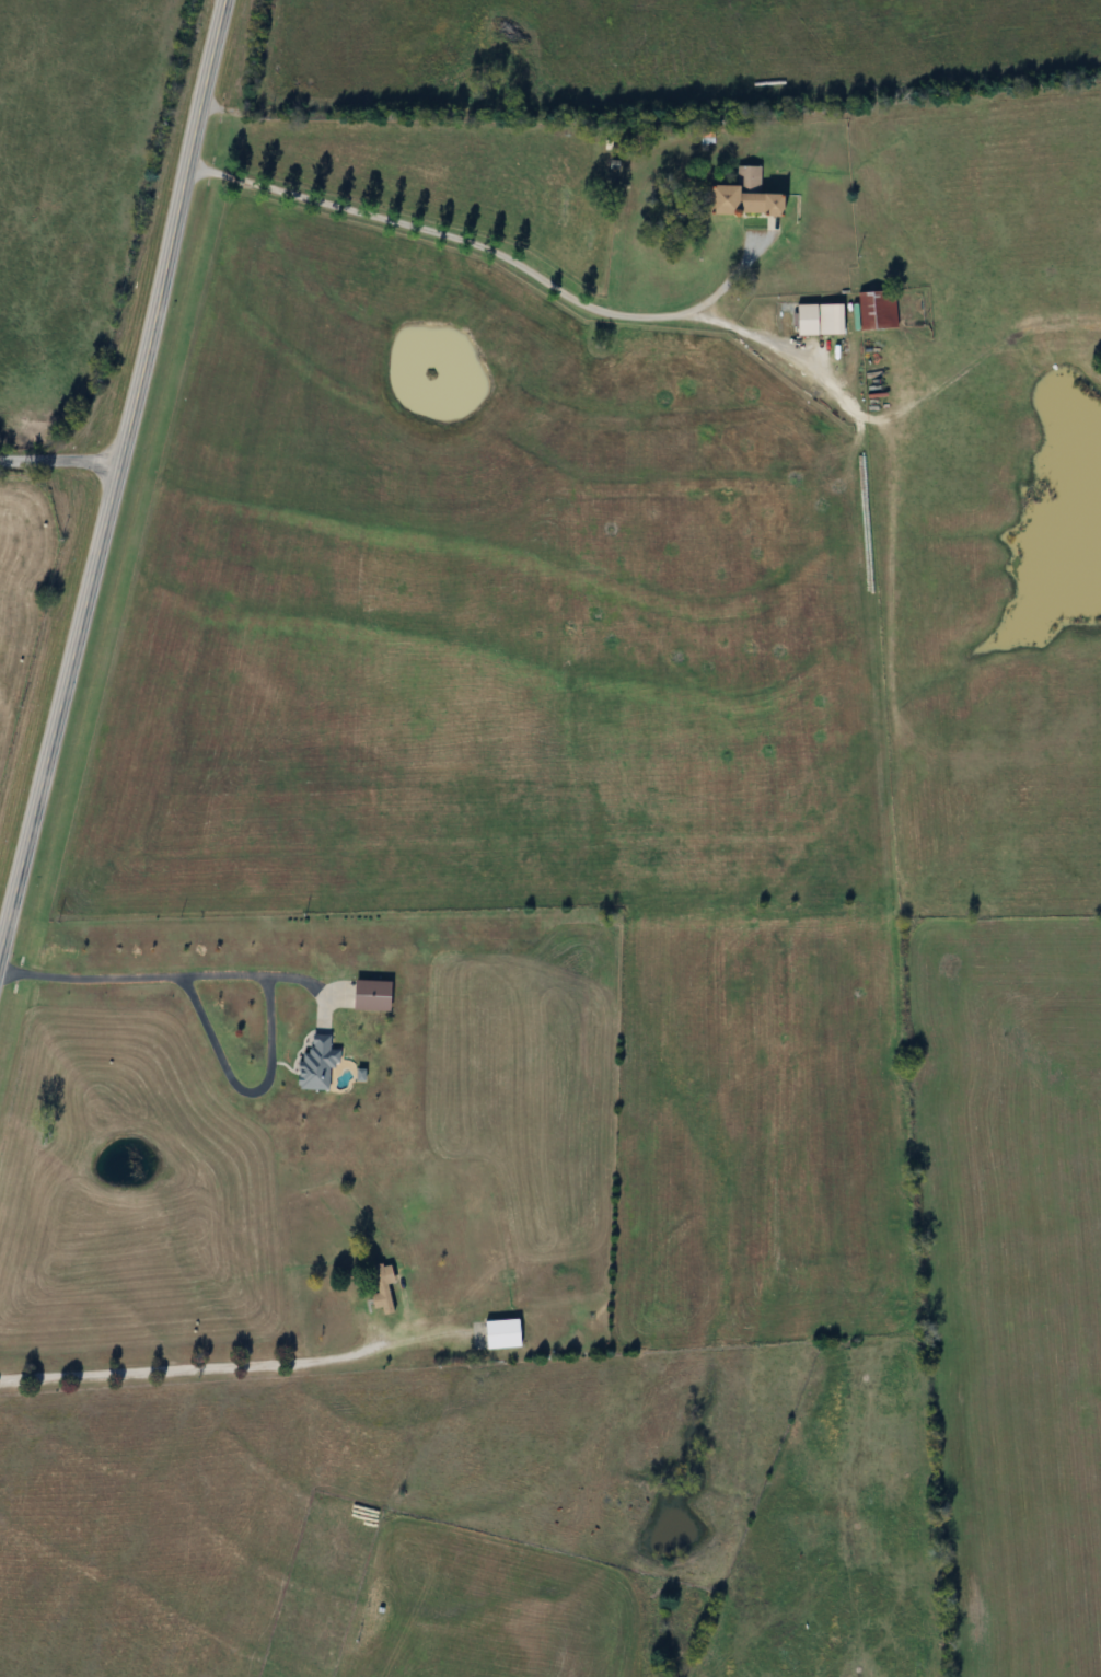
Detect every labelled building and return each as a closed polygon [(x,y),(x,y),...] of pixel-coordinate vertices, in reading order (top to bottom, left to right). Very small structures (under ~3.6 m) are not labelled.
[(719,215),(794,217),(794,195),(763,194),(763,167),(739,166),(739,186),(720,186),(719,215)] [(900,329),(898,291),(861,293),(863,331),(900,329)] [(801,335),(848,335),(848,304),(801,304),(801,335)] [(399,1312),(391,1262),(373,1265),(381,1315),(399,1312)] [(526,1347),(524,1319),(488,1321),(490,1349),(526,1347)]
